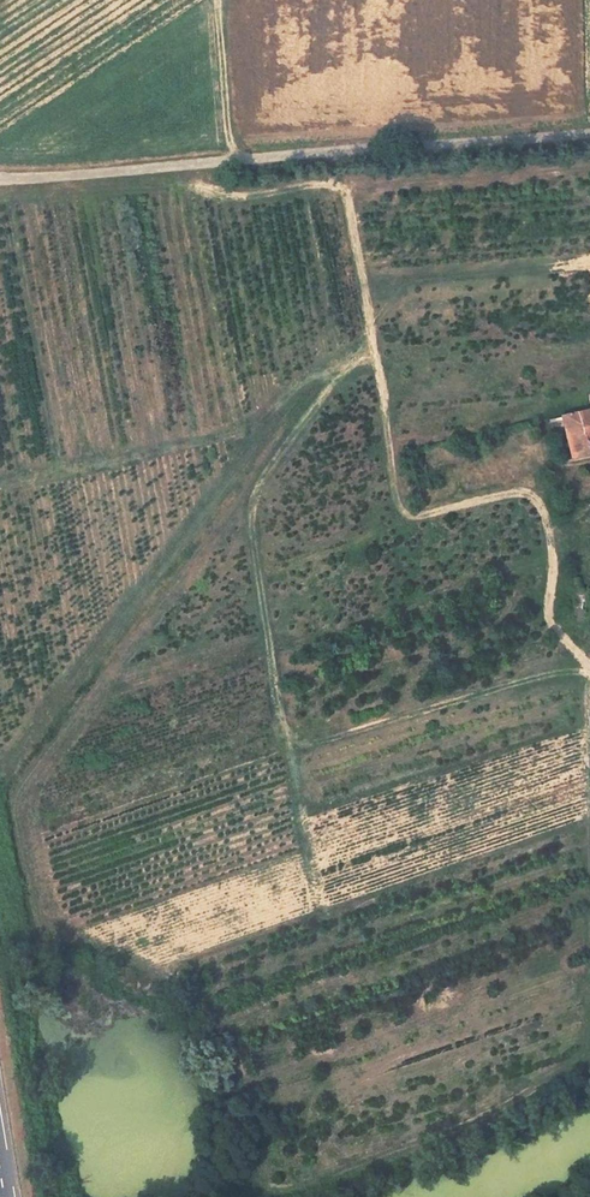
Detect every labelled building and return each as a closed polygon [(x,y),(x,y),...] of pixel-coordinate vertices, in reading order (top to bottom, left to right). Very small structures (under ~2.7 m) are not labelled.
[(589,437),(589,409),(561,416),(572,459),(588,457),(588,454),(584,439),(589,437)] [(564,460),(572,459),(561,416),(554,418),(564,460)]
